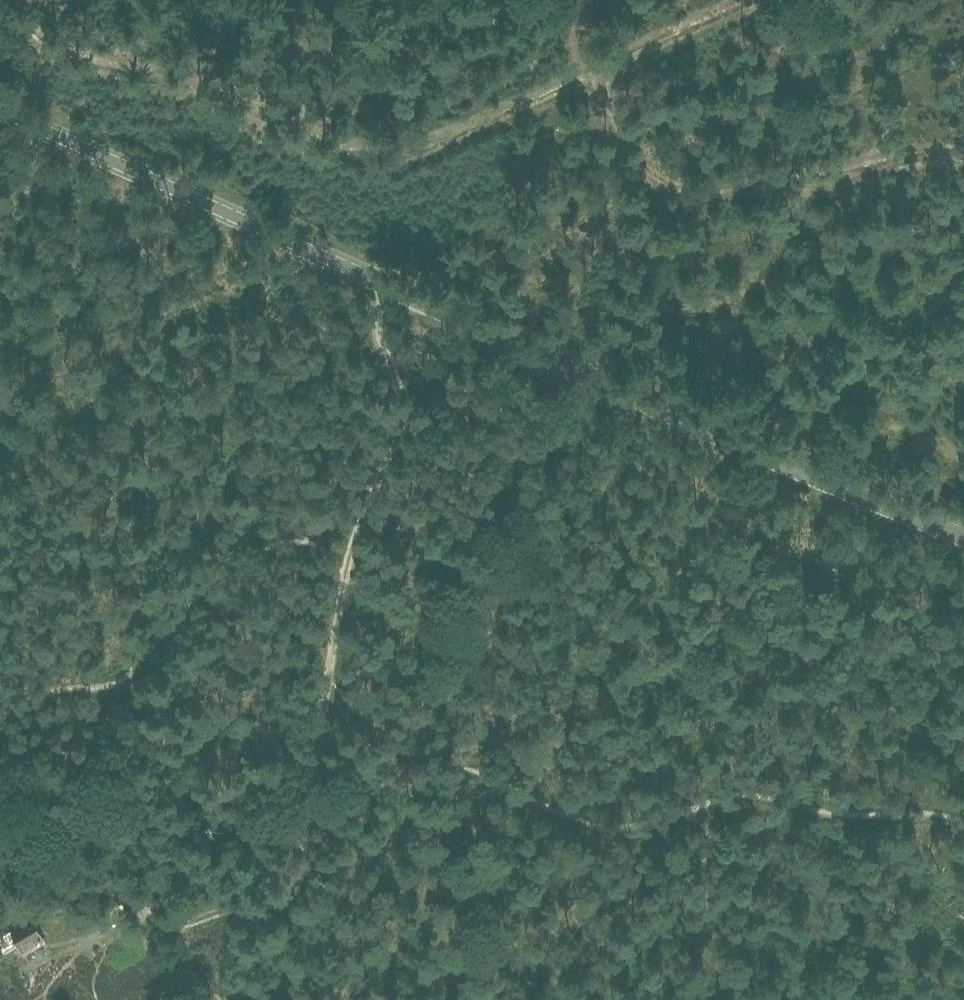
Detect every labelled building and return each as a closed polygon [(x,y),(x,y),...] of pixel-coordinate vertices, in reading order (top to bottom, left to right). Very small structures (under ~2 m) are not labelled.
[(21,950),(44,938),(32,917),(10,928),(21,950)]
